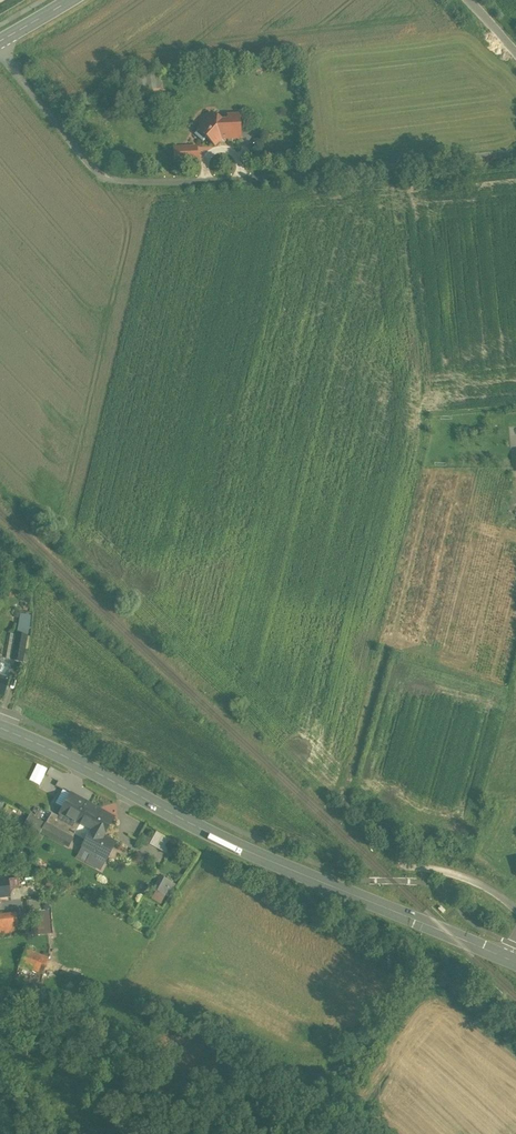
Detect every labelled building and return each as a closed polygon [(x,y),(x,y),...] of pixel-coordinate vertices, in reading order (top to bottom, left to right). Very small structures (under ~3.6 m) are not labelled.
[(221,122),(212,114),(211,115),(202,116),(201,117),(201,128),(199,130),(199,131),(196,134),(203,140),(206,137),(215,145),(218,142),(221,141),(221,139),(240,138),(239,116),(228,116),(229,122),(221,122)] [(197,153),(183,153),(183,148),(175,148),(175,161),(197,160),(197,153)] [(27,636),(17,634),(12,660),(23,662),(27,636)] [(3,696),(9,677),(11,670),(0,667),(0,695),(3,696)] [(91,805),(71,794),(60,814),(75,822),(73,827),(77,829),(80,825),(91,805)] [(114,818),(91,805),(80,825),(77,829),(73,838),(80,825),(91,831),(82,848),(100,857),(101,854),(108,858),(116,843),(103,837),(114,818)] [(59,817),(52,813),(46,824),(53,827),(53,828),(58,819),(59,817)] [(44,825),(30,817),(23,829),(38,837),(44,825)] [(73,827),(58,819),(53,828),(73,838),(77,829),(73,827)] [(53,828),(53,827),(50,834),(69,844),(73,838),(53,828)] [(157,832),(151,844),(169,854),(175,841),(157,832)] [(172,883),(164,879),(157,891),(165,895),(172,883)] [(9,897),(7,880),(0,880),(0,898),(9,897)] [(46,911),(31,912),(33,935),(48,934),(46,911)] [(0,915),(0,947),(19,945),(16,914),(0,915)] [(74,969),(25,950),(20,964),(68,983),(74,969)]
